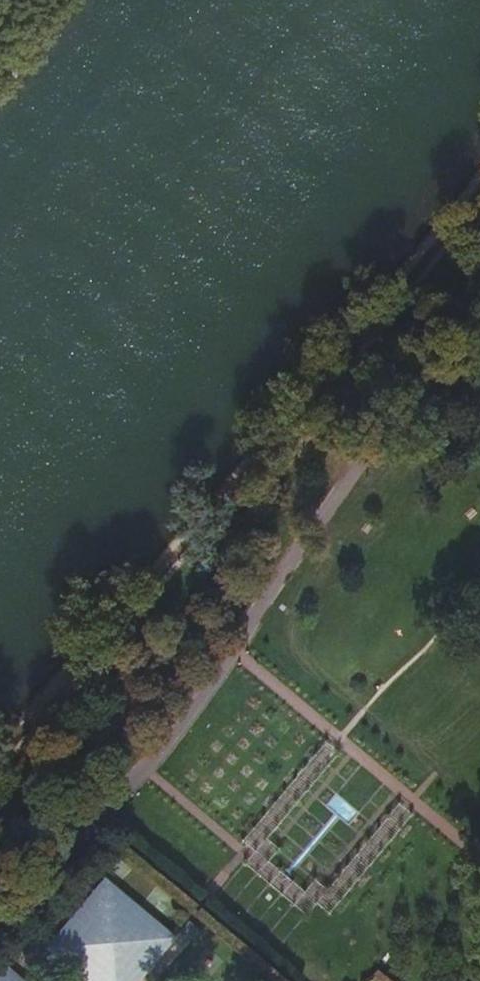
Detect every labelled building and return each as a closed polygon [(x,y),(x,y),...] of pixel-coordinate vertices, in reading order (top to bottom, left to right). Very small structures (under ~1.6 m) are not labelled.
[(54,946),(97,980),(133,980),(172,934),(107,881),(54,946)] [(2,980),(22,980),(11,971),(2,980)]
